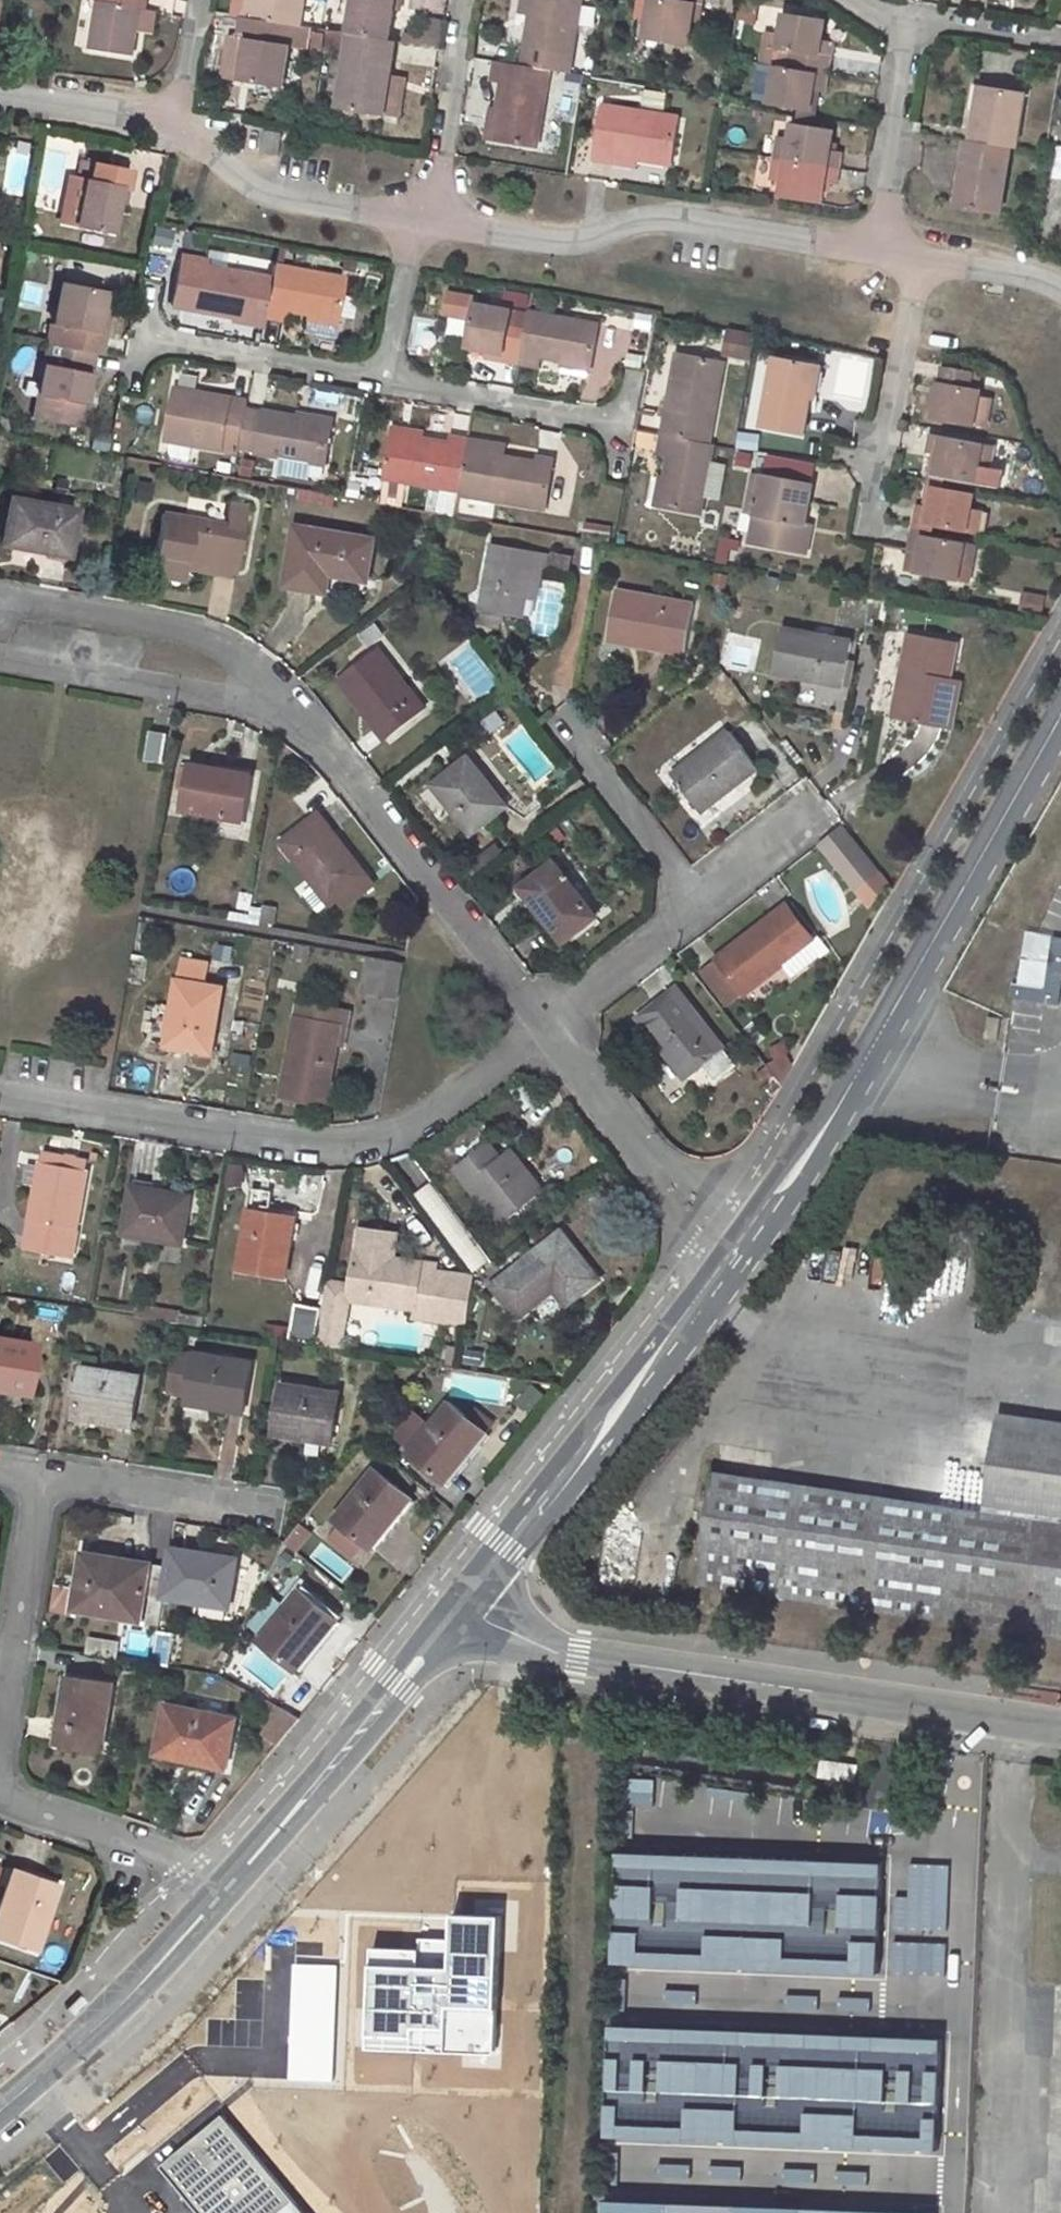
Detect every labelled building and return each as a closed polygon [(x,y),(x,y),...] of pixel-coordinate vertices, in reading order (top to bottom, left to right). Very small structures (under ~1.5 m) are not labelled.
[(91,50),(132,56),(136,32),(140,8),(145,9),(147,0),(100,0),(91,50)] [(246,18),(252,19),(256,0),(249,0),(246,18)] [(252,19),(302,27),(306,0),(256,0),(252,19)] [(397,11),(399,0),(356,0),(350,35),(353,35),(393,42),(397,11)] [(523,12),(533,13),(535,0),(524,0),(523,12)] [(524,66),(553,71),(574,74),(586,0),(535,0),(533,13),(529,41),(524,66)] [(648,38),(662,41),(690,45),(694,21),(696,4),(704,6),(705,0),(654,0),(648,38)] [(739,24),(757,27),(762,0),(759,0),(743,0),(739,24)] [(701,22),(704,6),(696,4),(694,21),(701,22)] [(827,40),(830,20),(788,14),(785,36),(773,35),(768,65),(834,76),(837,59),(824,57),(827,40)] [(246,18),(242,18),(239,37),(248,38),(242,75),(241,80),(285,87),(291,45),(308,47),(311,29),(302,27),(252,19),(246,18)] [(442,46),(443,20),(426,20),(426,35),(405,35),(405,45),(442,46)] [(393,42),(353,35),(342,106),(386,114),(393,76),(395,62),(398,43),(393,42)] [(239,37),(233,74),(242,75),(248,38),(239,37)] [(824,57),(837,59),(837,58),(838,50),(839,42),(827,40),(824,57)] [(506,82),(501,110),(497,139),(541,147),(545,118),(553,71),(524,66),(499,62),(496,81),(506,82)] [(834,76),(768,65),(764,87),(777,89),(774,106),(816,112),(819,92),(831,94),(834,76)] [(401,116),(407,79),(393,76),(386,114),(401,116)] [(1013,146),(1021,147),(1030,89),(983,82),(974,139),(1013,146)] [(683,120),(607,108),(602,138),(598,160),(614,163),(614,165),(639,170),(641,160),(676,166),(683,120)] [(497,139),(501,110),(495,109),(490,138),(497,139)] [(778,159),(845,170),(847,155),(835,153),(839,131),(796,124),(793,140),(781,138),(778,159)] [(280,155),(284,132),(261,129),(258,151),(280,155)] [(966,169),(960,204),(1002,211),(1013,146),(974,139),(971,139),(970,145),(966,169)] [(845,170),(778,159),(775,181),(786,183),(784,198),(827,205),(829,190),(841,192),(845,170)] [(82,181),(88,182),(93,183),(96,167),(85,165),(82,181)] [(88,182),(81,228),(115,234),(120,205),(123,188),(129,189),(132,173),(96,167),(93,183),(88,182)] [(127,206),(129,189),(123,188),(120,205),(127,206)] [(153,244),(171,248),(174,232),(156,228),(153,244)] [(210,261),(193,258),(187,296),(203,299),(201,310),(201,311),(264,323),(265,316),(272,278),(209,267),(210,261)] [(305,312),(338,318),(346,279),(274,265),(272,278),(265,316),(285,320),(287,309),(305,312)] [(63,284),(55,328),(62,330),(59,348),(94,355),(103,356),(106,336),(98,335),(106,293),(63,284)] [(449,291),(444,317),(471,322),(476,296),(449,291)] [(106,336),(114,294),(106,293),(98,335),(106,336)] [(186,308),(201,310),(203,299),(187,296),(186,308)] [(477,302),(469,344),(490,348),(504,350),(503,358),(521,361),(527,326),(512,323),(515,308),(503,306),(477,302)] [(600,324),(548,314),(529,311),(527,326),(521,361),(540,364),(542,353),(564,357),(593,363),(600,324)] [(304,319),(337,325),(338,318),(305,312),(304,319)] [(759,329),(733,324),(729,348),(754,352),(759,329)] [(49,327),(46,346),(51,347),(59,348),(62,330),(55,328),(49,327)] [(45,363),(33,419),(82,428),(94,372),(91,371),(94,355),(59,348),(51,347),(48,364),(45,363)] [(489,355),(503,358),(504,350),(490,348),(489,355)] [(673,375),(672,383),(678,384),(685,351),(678,349),(673,375)] [(712,441),(727,359),(685,351),(678,384),(672,383),(666,416),(663,433),(712,441)] [(563,362),(592,367),(593,363),(564,357),(563,362)] [(777,358),(764,427),(807,435),(811,413),(814,396),(820,366),(777,358)] [(937,386),(933,412),(974,420),(974,418),(979,391),(980,384),(971,382),(974,365),(941,360),(937,386)] [(230,399),(178,390),(169,440),(239,452),(240,448),(247,411),(248,402),(230,399)] [(986,420),(990,393),(979,391),(974,418),(986,420)] [(310,464),(327,467),(335,425),(288,417),(265,413),(265,414),(247,411),(240,448),(258,451),(258,455),(283,459),(310,464)] [(425,433),(394,428),(393,434),(424,439),(425,433)] [(934,475),(974,482),(978,461),(990,463),(994,441),(929,429),(926,447),(938,449),(937,457),(934,475)] [(703,512),(715,442),(712,441),(663,433),(659,451),(670,453),(667,471),(661,504),(703,512)] [(754,468),(758,435),(741,433),(738,466),(754,468)] [(452,444),(424,439),(393,434),(386,477),(408,481),(443,487),(462,490),(470,445),(471,441),(453,438),(452,444)] [(496,450),(495,455),(506,457),(509,446),(471,439),(471,441),(470,445),(496,450)] [(538,463),(506,457),(495,455),(496,450),(470,445),(462,490),(462,494),(495,500),(548,509),(557,460),(539,457),(538,463)] [(239,452),(235,473),(254,477),(258,455),(258,451),(240,448),(239,452)] [(283,459),(280,475),(308,479),(310,464),(283,459)] [(662,471),(657,504),(661,504),(667,471),(662,471)] [(769,475),(756,540),(804,550),(805,545),(811,514),(813,503),(816,483),(769,475)] [(913,522),(978,533),(983,505),(971,503),(974,482),(934,475),(929,501),(918,499),(913,522)] [(408,481),(386,477),(382,503),(404,506),(408,481)] [(302,489),(299,501),(334,509),(337,497),(302,489)] [(10,497),(1,545),(67,556),(77,510),(10,497)] [(163,514),(152,567),(186,573),(187,570),(188,561),(237,570),(249,506),(232,504),(227,526),(163,514)] [(813,546),(819,515),(811,514),(805,545),(813,546)] [(918,570),(960,578),(963,560),(974,562),(978,533),(913,522),(909,545),(921,547),(918,570)] [(602,541),(611,543),(614,528),(586,524),(584,538),(602,541)] [(297,526),(285,586),(314,590),(317,572),(330,574),(367,580),(374,539),(297,526)] [(719,539),(718,564),(737,565),(737,540),(719,539)] [(491,544),(478,610),(525,619),(533,569),(550,572),(553,555),(491,544)] [(188,561),(187,570),(236,579),(237,570),(188,561)] [(152,567),(151,576),(185,582),(186,573),(152,567)] [(317,572),(314,590),(326,593),(330,574),(317,572)] [(616,591),(607,639),(686,654),(694,605),(616,591)] [(1046,616),(1050,597),(1023,592),(1019,611),(1046,616)] [(783,627),(774,674),(846,686),(853,641),(783,627)] [(909,633),(893,718),(943,727),(952,679),(960,643),(909,633)] [(378,648),(343,675),(391,737),(426,710),(378,648)] [(343,675),(337,680),(385,741),(391,737),(343,675)] [(952,679),(943,727),(955,730),(964,681),(952,679)] [(729,730),(672,775),(701,812),(759,768),(729,730)] [(152,733),(147,759),(164,762),(168,735),(152,733)] [(469,755),(433,784),(471,834),(507,806),(469,755)] [(189,764),(180,809),(246,821),(253,775),(189,764)] [(319,814),(282,842),(331,905),(367,876),(319,814)] [(842,826),(820,842),(858,890),(879,873),(842,826)] [(555,861),(521,888),(546,919),(548,917),(566,940),(597,917),(555,861)] [(367,876),(331,905),(338,915),(375,885),(367,876)] [(263,903),(260,922),(276,925),(280,905),(263,903)] [(787,905),(718,958),(745,994),(783,964),(792,977),(821,956),(811,943),(814,940),(787,905)] [(1051,935),(1049,985),(1013,984),(1012,1002),(1060,1004),(1060,936),(1051,935)] [(821,956),(829,949),(819,936),(814,940),(811,943),(821,956)] [(406,962),(373,957),(367,990),(400,995),(406,962)] [(181,959),(165,1044),(212,1053),(224,988),(207,985),(210,964),(181,959)] [(678,988),(640,1018),(686,1078),(703,1063),(716,1080),(737,1063),(678,988)] [(295,1017),(281,1096),(327,1104),(336,1046),(343,1047),(349,1015),(302,1007),(300,1018),(295,1017)] [(763,1052),(780,1078),(799,1066),(782,1040),(763,1052)] [(488,1143),(457,1167),(503,1224),(543,1192),(511,1150),(501,1158),(488,1143)] [(42,1162),(88,1170),(90,1160),(43,1152),(42,1162)] [(75,1244),(88,1170),(42,1162),(41,1167),(29,1166),(26,1184),(37,1186),(27,1249),(67,1256),(70,1243),(75,1244)] [(244,1188),(248,1165),(230,1162),(227,1185),(244,1188)] [(434,1180),(417,1192),(476,1272),(493,1260),(434,1180)] [(258,1197),(283,1200),(284,1188),(260,1184),(258,1197)] [(190,1200),(153,1195),(154,1191),(133,1188),(125,1233),(182,1242),(190,1200)] [(250,1210),(240,1269),(286,1276),(296,1219),(250,1210)] [(363,1237),(386,1241),(382,1258),(394,1260),(398,1236),(364,1230),(363,1237)] [(562,1233),(495,1286),(519,1317),(556,1289),(568,1304),(599,1279),(562,1233)] [(352,1286),(350,1300),(415,1310),(414,1318),(452,1323),(457,1289),(455,1288),(455,1285),(451,1284),(437,1282),(438,1272),(439,1267),(394,1260),(382,1258),(386,1241),(363,1237),(360,1254),(357,1254),(352,1286)] [(468,1325),(476,1277),(438,1272),(437,1282),(451,1284),(455,1285),(455,1288),(457,1289),(452,1323),(468,1325)] [(346,1285),(329,1282),(324,1308),(333,1309),(335,1303),(343,1304),(344,1299),(346,1285)] [(352,1286),(346,1285),(344,1299),(343,1304),(335,1303),(333,1309),(324,1308),(318,1344),(342,1348),(350,1300),(352,1286)] [(140,1304),(138,1315),(160,1318),(162,1308),(140,1304)] [(26,1393),(35,1344),(0,1339),(0,1388),(26,1393)] [(197,1353),(188,1402),(244,1411),(253,1363),(197,1353)] [(86,1368),(78,1416),(130,1424),(138,1376),(86,1368)] [(284,1384),(276,1435),(332,1443),(341,1394),(284,1384)] [(530,1386),(519,1405),(530,1412),(542,1393),(530,1386)] [(415,1448),(410,1453),(446,1483),(494,1424),(476,1409),(469,1418),(451,1402),(432,1426),(415,1448)] [(398,1435),(415,1448),(432,1426),(416,1413),(398,1435)] [(700,1582),(1060,1635),(1060,1429),(999,1420),(986,1512),(717,1472),(700,1582)] [(377,1468),(336,1520),(372,1550),(413,1499),(377,1468)] [(305,1525),(289,1537),(300,1550),(315,1538),(305,1525)] [(340,1582),(352,1568),(321,1541),(309,1555),(340,1582)] [(173,1547),(165,1597),(231,1608),(238,1564),(212,1560),(213,1554),(173,1547)] [(84,1556),(76,1606),(142,1618),(151,1567),(84,1556)] [(57,1584),(52,1609),(66,1612),(72,1587),(57,1584)] [(303,1590),(261,1641),(297,1671),(338,1621),(303,1590)] [(158,1662),(174,1662),(174,1631),(158,1631),(158,1662)] [(91,1636),(88,1651),(115,1656),(118,1641),(91,1636)] [(68,1677),(59,1743),(105,1750),(114,1685),(68,1677)] [(169,1704),(159,1754),(227,1768),(236,1718),(169,1704)] [(263,1734),(283,1745),(299,1715),(279,1704),(263,1734)] [(822,1759),(821,1766),(857,1771),(858,1765),(822,1759)] [(821,1766),(820,1777),(856,1782),(857,1771),(821,1766)] [(668,1814),(673,1793),(687,1797),(690,1779),(644,1769),(636,1807),(668,1814)] [(626,1850),(624,1959),(889,1971),(893,1865),(626,1850)] [(0,1907),(0,1936),(36,1948),(57,1885),(12,1870),(0,1907)] [(364,2042),(492,2048),(499,1909),(448,1906),(445,1967),(368,1964),(364,2042)] [(335,1969),(294,1967),(289,2081),(330,2083),(335,1969)] [(947,2034),(619,2021),(617,2131),(948,2148),(947,2034)] [(225,2116),(165,2167),(204,2212),(308,2212),(225,2116)] [(605,2204),(605,2212),(815,2212),(605,2204)]
